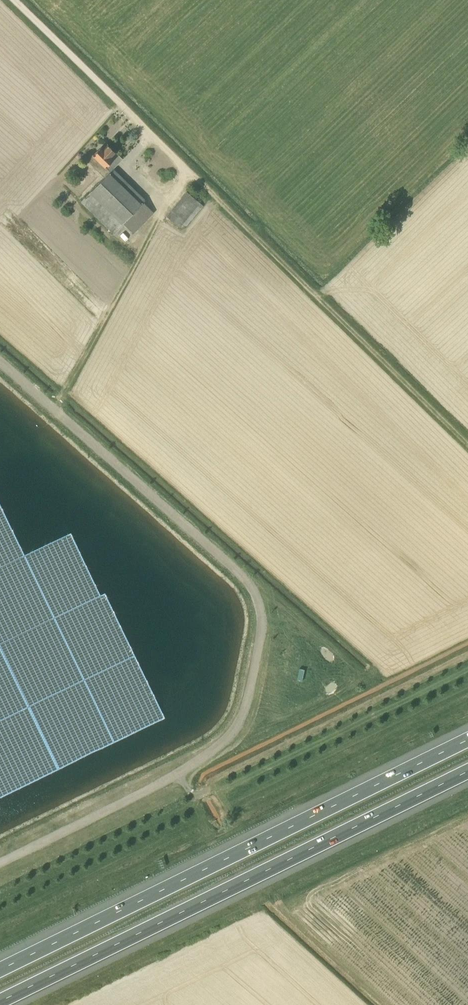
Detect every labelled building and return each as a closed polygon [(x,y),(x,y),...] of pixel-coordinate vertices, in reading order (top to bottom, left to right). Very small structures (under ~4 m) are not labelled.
[(103,150),(101,147),(88,160),(105,177),(81,201),(114,233),(123,223),(133,233),(153,213),(106,167),(114,160),(111,157),(116,152),(108,145),(103,150)] [(179,226),(193,210),(200,202),(187,192),(167,216),(179,226)] [(254,838),(235,846),(237,850),(256,843),(254,838)]
